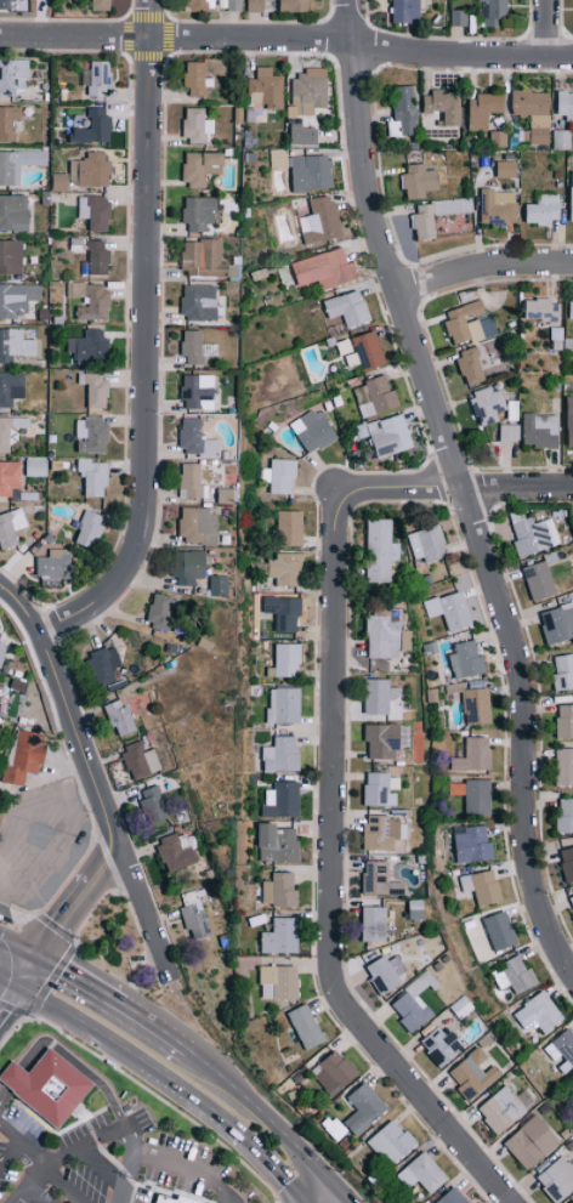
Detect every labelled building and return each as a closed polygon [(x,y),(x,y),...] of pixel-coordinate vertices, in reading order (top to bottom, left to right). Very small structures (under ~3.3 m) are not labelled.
[(14,9),(14,0),(0,0),(0,9),(14,9)] [(89,11),(112,10),(112,0),(89,0),(89,11)] [(186,10),(215,10),(215,0),(186,0),(186,10)] [(241,0),(219,0),(219,9),(241,9),(241,0)] [(264,12),(265,0),(247,0),(247,11),(264,12)] [(281,12),(310,11),(310,0),(280,0),(281,12)] [(420,22),(420,0),(394,0),(394,22),(420,22)] [(507,27),(508,0),(479,0),(479,2),(486,2),(485,26),(507,27)] [(468,26),(468,10),(451,9),(451,25),(468,26)] [(0,59),(0,93),(28,93),(28,59),(0,59)] [(111,61),(92,61),(92,69),(81,69),(81,85),(88,85),(88,95),(105,95),(105,87),(112,87),(111,61)] [(206,62),(187,62),(188,97),(211,96),(210,78),(206,78),(206,62)] [(272,66),(257,66),(257,79),(250,78),(249,103),(268,103),(268,108),(283,109),(284,75),(272,75),(272,66)] [(328,67),(305,68),(305,76),(292,76),(293,115),(314,114),(314,107),(329,107),(328,67)] [(394,120),(388,121),(388,136),(416,135),(414,86),(393,86),(394,120)] [(549,90),(512,91),(512,115),(530,115),(530,144),(550,144),(549,90)] [(460,91),(426,92),(426,111),(445,110),(445,125),(460,125),(460,91)] [(558,93),(557,119),(572,120),(572,93),(558,93)] [(469,130),(489,130),(489,112),(504,112),(504,95),(470,94),(469,130)] [(0,107),(0,142),(14,142),(14,121),(22,121),(22,107),(0,107)] [(90,142),(110,141),(110,108),(88,108),(89,120),(82,121),(82,130),(89,130),(90,142)] [(206,108),(185,108),(185,141),(207,142),(207,133),(214,133),(214,120),(206,119),(206,108)] [(319,144),(319,126),(292,125),(292,144),(319,144)] [(570,130),(552,130),(552,147),(570,148),(570,130)] [(288,149),(270,150),(271,167),(289,166),(288,149)] [(21,185),(21,165),(46,165),(47,151),(0,151),(0,185),(21,185)] [(206,187),(206,174),(225,174),(225,151),(185,152),(186,188),(206,187)] [(109,153),(82,152),(82,161),(69,160),(69,173),(53,173),(52,187),(108,188),(109,153)] [(292,190),(333,189),(331,155),(291,156),(292,190)] [(516,160),(497,161),(497,178),(516,178),(516,160)] [(408,164),(409,174),(401,174),(402,189),(408,189),(408,199),(427,198),(426,190),(440,190),(439,169),(425,170),(425,164),(408,164)] [(515,190),(481,190),(481,225),(514,225),(515,190)] [(560,194),(538,193),(537,204),(528,203),(527,224),(560,225),(560,194)] [(312,215),(299,217),(304,244),(342,237),(334,194),(309,199),(312,215)] [(28,231),(28,195),(0,195),(0,231),(28,231)] [(79,218),(89,218),(89,231),(109,231),(108,196),(78,196),(79,218)] [(207,231),(207,223),(218,223),(218,196),(185,197),(186,231),(207,231)] [(434,215),(472,212),(470,197),(412,203),(416,240),(436,238),(434,215)] [(222,240),(184,239),(183,274),(229,276),(229,263),(222,263),(222,240)] [(24,274),(23,240),(0,240),(0,274),(24,274)] [(107,275),(108,242),(88,241),(87,275),(107,275)] [(319,281),(321,289),(358,280),(353,261),(347,263),(343,248),(292,261),(299,286),(319,281)] [(0,284),(0,318),(16,319),(16,311),(27,311),(27,300),(41,300),(41,285),(0,284)] [(76,319),(109,319),(109,285),(68,284),(68,297),(88,297),(88,306),(77,306),(76,319)] [(217,320),(218,285),(183,285),(182,319),(217,320)] [(324,300),(329,318),(343,314),(347,328),(370,321),(361,289),(324,300)] [(446,310),(448,320),(445,321),(453,347),(496,334),(490,314),(486,315),(482,300),(446,310)] [(560,300),(527,300),(526,320),(559,321),(560,300)] [(553,333),(552,350),(572,350),(572,338),(562,338),(562,327),(553,327),(553,333)] [(36,340),(23,339),(23,329),(0,329),(0,363),(13,363),(13,355),(36,356),(36,340)] [(85,338),(78,337),(77,363),(107,364),(108,330),(85,329),(85,338)] [(204,330),(184,330),(184,364),(204,364),(204,330)] [(387,364),(376,330),(349,338),(355,357),(348,359),(350,365),(359,362),(362,372),(387,364)] [(465,386),(485,381),(477,348),(457,354),(465,386)] [(12,398),(24,398),(25,373),(0,372),(0,407),(12,407),(12,398)] [(107,373),(78,373),(78,384),(88,384),(87,408),(107,409),(107,373)] [(214,409),(215,376),(184,374),(182,408),(214,409)] [(361,418),(400,408),(395,389),(389,390),(386,377),(352,386),(361,418)] [(496,412),(507,410),(503,390),(492,392),(491,387),(470,391),(478,427),(499,422),(496,412)] [(290,423),(309,455),(337,438),(317,407),(290,423)] [(414,447),(403,413),(366,425),(377,459),(414,447)] [(523,447),(558,448),(559,415),(524,414),(523,447)] [(14,428),(29,428),(29,419),(0,418),(0,452),(13,453),(14,428)] [(181,456),(219,456),(219,439),(202,439),(202,418),(182,418),(181,456)] [(75,439),(78,439),(78,452),(108,453),(109,419),(75,419),(75,439)] [(519,424),(499,425),(500,442),(520,442),(519,424)] [(26,475),(46,475),(45,459),(26,459),(26,475)] [(292,493),(292,476),(298,476),(298,459),(270,459),(270,468),(261,468),(261,482),(270,482),(270,493),(292,493)] [(85,497),(104,497),(103,486),(109,486),(108,460),(77,461),(77,475),(85,475),(85,497)] [(0,461),(0,496),(11,496),(12,489),(21,489),(21,462),(0,461)] [(181,498),(202,498),(202,463),(181,463),(181,498)] [(1,550),(19,545),(15,530),(27,526),(22,508),(0,514),(0,547),(1,550)] [(181,509),(181,544),(218,543),(217,508),(181,509)] [(519,558),(556,545),(548,519),(531,525),(526,509),(509,515),(518,540),(514,541),(519,558)] [(95,549),(105,516),(85,510),(75,543),(95,549)] [(303,511),(277,510),(276,545),(301,546),(303,511)] [(391,582),(392,560),(400,560),(400,543),(392,543),(393,519),(368,519),(367,582),(391,582)] [(414,560),(423,557),(425,563),(448,556),(439,524),(406,534),(414,560)] [(49,556),(37,557),(38,578),(73,577),(72,549),(49,549),(49,556)] [(196,578),(205,579),(206,552),(178,551),(177,585),(196,586),(196,578)] [(266,554),(266,575),(276,576),(275,585),(299,586),(300,554),(266,554)] [(555,595),(548,561),(524,566),(530,600),(555,595)] [(210,575),(210,595),(227,595),(227,576),(210,575)] [(423,602),(428,619),(444,613),(450,632),(473,625),(462,590),(423,602)] [(262,620),(275,620),(275,632),(296,632),(296,616),(302,616),(302,597),(262,597),(262,620)] [(572,638),(572,603),(539,613),(549,645),(572,638)] [(367,658),(400,658),(401,609),(392,609),(392,616),(368,615),(367,658)] [(412,632),(402,631),(401,650),(411,651),(412,632)] [(1,668),(8,642),(0,639),(0,667),(1,668)] [(450,644),(454,678),(486,674),(484,655),(478,656),(476,641),(450,644)] [(300,677),(300,644),(276,643),(276,667),(268,667),(267,677),(300,677)] [(88,654),(98,686),(116,680),(113,669),(121,666),(114,645),(88,654)] [(551,656),(555,690),(572,688),(572,654),(551,656)] [(28,683),(12,677),(9,686),(26,692),(28,683)] [(365,714),(390,715),(390,700),(400,700),(400,688),(390,688),(390,679),(365,679),(365,714)] [(301,724),(302,688),(270,688),(269,723),(301,724)] [(491,689),(464,689),(463,724),(490,725),(491,689)] [(137,731),(123,698),(104,706),(118,739),(137,731)] [(556,740),(572,740),(572,705),(556,705),(556,740)] [(366,724),(366,743),(370,743),(369,759),(400,760),(401,725),(366,724)] [(1,782),(24,785),(26,771),(41,774),(46,736),(17,732),(13,767),(3,765),(1,782)] [(263,771),(299,772),(300,737),(275,736),(275,747),(263,746),(263,771)] [(456,740),(456,757),(451,758),(452,771),(492,769),(491,739),(456,740)] [(120,750),(133,782),(162,770),(153,748),(145,751),(141,742),(120,750)] [(557,786),(572,786),(572,748),(557,748),(557,786)] [(398,807),(398,791),(400,791),(400,777),(390,777),(390,773),(366,773),(365,806),(398,807)] [(491,780),(466,780),(467,815),(491,814),(491,780)] [(300,817),(301,782),(274,781),(274,790),(263,789),(263,816),(300,817)] [(139,792),(149,824),(168,818),(158,786),(139,792)] [(558,799),(559,834),(572,833),(572,799),(558,799)] [(365,850),(394,850),(394,839),(407,839),(406,818),(365,819),(365,850)] [(298,862),(299,829),(279,828),(280,824),(259,824),(258,861),(298,862)] [(488,843),(487,826),(456,827),(457,862),(494,861),(493,843),(488,843)] [(192,846),(180,850),(176,834),(157,839),(166,874),(197,865),(192,846)] [(565,883),(572,882),(572,847),(560,849),(565,883)] [(388,861),(364,861),(365,896),(389,895),(388,861)] [(462,892),(476,891),(478,906),(501,903),(497,871),(460,876),(462,892)] [(263,881),(263,906),(299,906),(299,889),(294,889),(295,873),(272,873),(272,881),(263,881)] [(405,882),(389,883),(389,895),(405,895),(405,882)] [(408,900),(409,920),(425,919),(424,899),(408,900)] [(209,935),(200,902),(181,908),(191,940),(209,935)] [(387,942),(387,907),(364,907),(363,942),(387,942)] [(518,944),(506,910),(482,919),(494,953),(518,944)] [(298,954),(299,918),(273,917),(273,933),(262,932),(261,953),(298,954)] [(365,969),(383,997),(403,984),(385,955),(365,969)] [(538,986),(532,968),(525,970),(521,958),(491,968),(499,990),(512,985),(515,994),(538,986)] [(299,999),(298,966),(260,967),(261,1000),(299,999)] [(389,1002),(401,1018),(398,1020),(409,1035),(434,1016),(418,997),(437,982),(428,971),(389,1002)] [(523,1036),(538,1025),(543,1033),(563,1020),(544,991),(508,1015),(523,1036)] [(473,1008),(463,995),(449,1007),(458,1019),(473,1008)] [(289,1012),(303,1051),(324,1044),(310,1004),(289,1012)] [(572,1067),(572,1031),(568,1026),(542,1049),(565,1074),(572,1067)] [(448,1029),(444,1034),(437,1027),(419,1046),(444,1068),(465,1045),(448,1029)] [(502,1076),(494,1065),(483,1073),(478,1066),(488,1059),(480,1047),(446,1072),(468,1101),(502,1076)] [(7,1088),(0,1082),(0,1075),(12,1061),(22,1069),(27,1073),(49,1048),(93,1085),(57,1129),(7,1088)] [(332,1098),(359,1076),(337,1049),(310,1071),(332,1098)] [(357,1110),(343,1122),(356,1138),(389,1108),(365,1082),(347,1098),(357,1110)] [(527,1109),(503,1085),(475,1112),(499,1136),(527,1109)] [(528,1171),(561,1140),(535,1114),(503,1145),(528,1171)] [(367,1142),(391,1168),(417,1144),(393,1118),(367,1142)] [(448,1181),(426,1151),(394,1173),(406,1189),(418,1180),(428,1195),(448,1181)] [(562,1155),(551,1165),(550,1164),(534,1178),(557,1202),(560,1202),(572,1191),(572,1167),(562,1155)] [(454,1186),(435,1202),(469,1202),(454,1186)] [(151,1195),(174,1202),(148,1202),(151,1195)]
